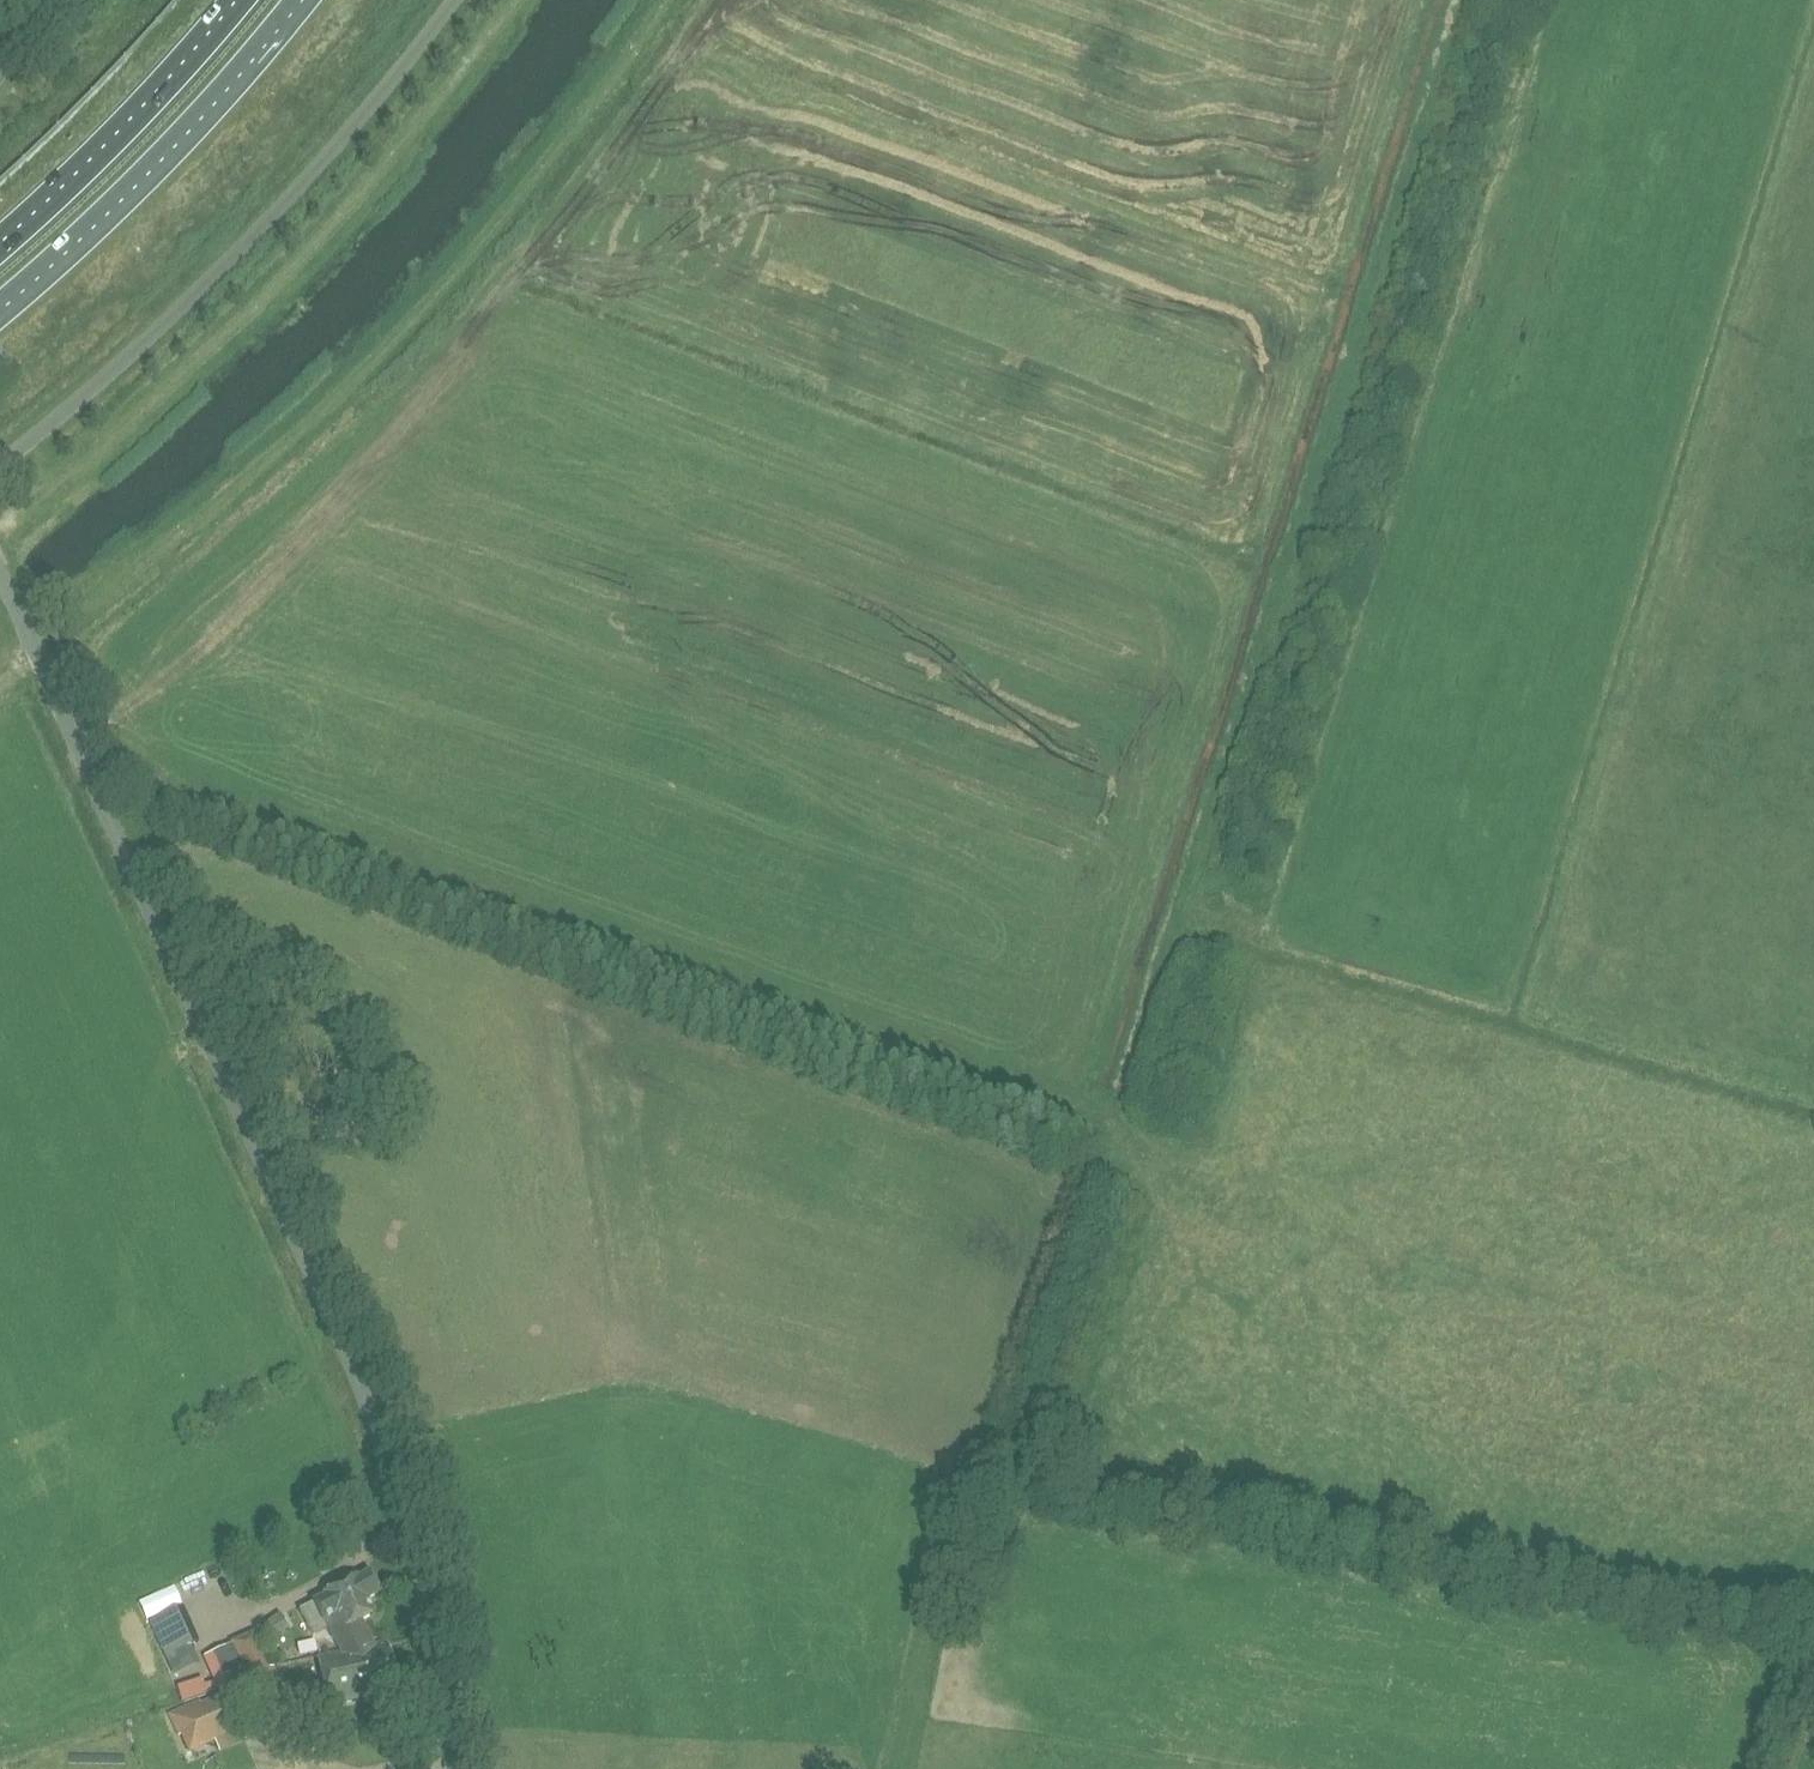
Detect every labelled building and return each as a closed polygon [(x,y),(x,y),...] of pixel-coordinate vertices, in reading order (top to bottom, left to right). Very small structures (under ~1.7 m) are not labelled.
[(325,1622),(340,1652),(373,1646),(360,1622),(373,1615),(366,1601),(379,1594),(369,1575),(356,1582),(355,1580),(325,1595),(326,1597),(313,1604),(323,1623),(325,1622)] [(154,1626),(168,1656),(198,1642),(184,1612),(154,1626)] [(225,1648),(241,1681),(267,1670),(266,1669),(265,1669),(249,1636),(225,1648)] [(388,1642),(373,1646),(340,1652),(317,1658),(328,1706),(398,1691),(388,1642)] [(267,1670),(241,1681),(222,1690),(226,1698),(178,1719),(191,1749),(239,1728),(235,1718),(254,1710),(246,1693),(272,1681),(267,1670)]
